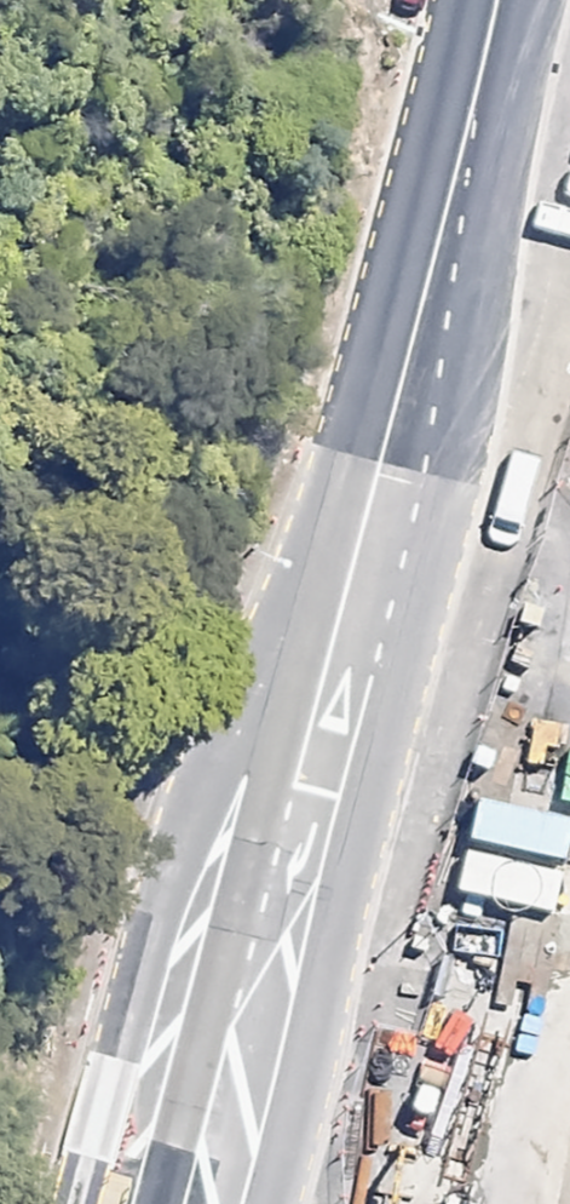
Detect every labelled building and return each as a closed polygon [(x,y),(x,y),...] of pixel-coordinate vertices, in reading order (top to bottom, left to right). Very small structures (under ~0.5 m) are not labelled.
[(484,790),(461,893),(569,917),(569,809),(484,790)]
